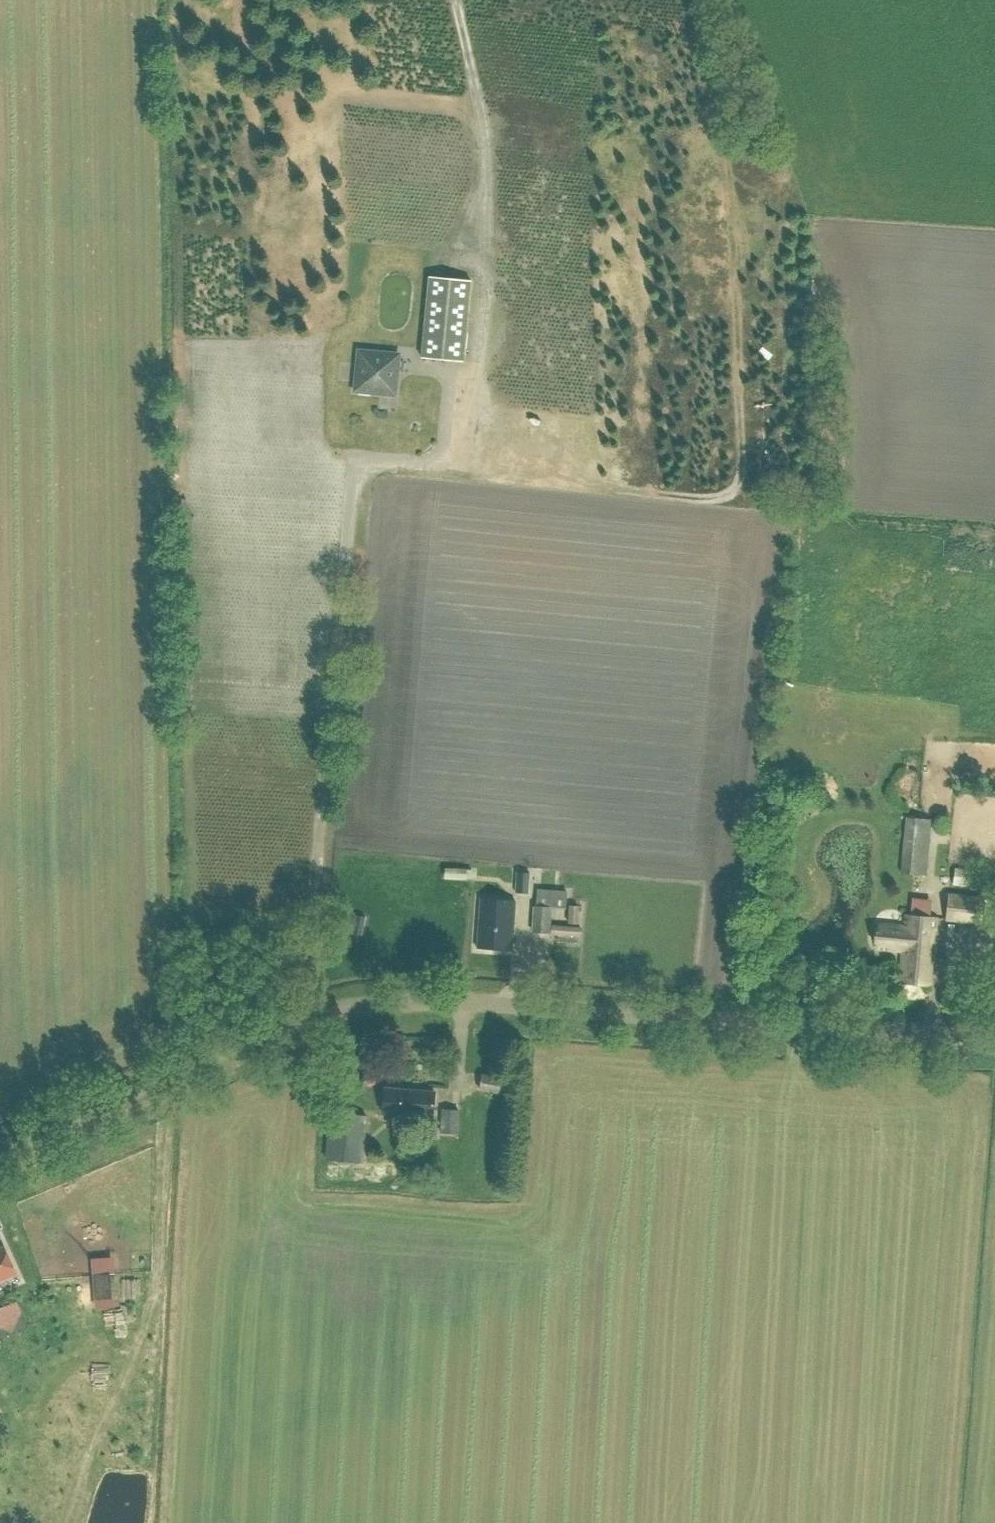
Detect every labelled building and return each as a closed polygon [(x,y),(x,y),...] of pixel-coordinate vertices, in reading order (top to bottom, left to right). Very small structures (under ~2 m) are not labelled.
[(462,362),(470,281),(428,277),(420,358),(462,362)] [(393,395),(397,355),(357,351),(354,391),(393,395)] [(927,873),(932,817),(906,815),(901,871),(927,873)] [(517,870),(515,891),(534,893),(536,873),(529,873),(529,871),(517,870)] [(904,895),(924,895),(923,887),(912,887),(912,875),(903,875),(904,895)] [(536,904),(566,907),(567,890),(538,888),(536,904)] [(982,922),(984,899),(948,895),(946,918),(982,922)] [(511,951),(514,902),(479,899),(475,948),(511,951)] [(579,905),(568,904),(568,922),(579,922),(579,905)] [(533,931),(549,933),(551,907),(534,905),(533,931)] [(932,943),(933,930),(936,931),(937,918),(905,915),(904,926),(878,924),(876,949),(902,951),(899,982),(928,985),(930,965),(927,964),(929,942),(932,943)] [(552,933),(580,935),(581,927),(552,925),(552,933)] [(945,1000),(964,1001),(964,988),(945,988),(945,1000)] [(483,1074),(480,1090),(505,1094),(507,1078),(483,1074)] [(430,1122),(432,1092),(382,1089),(381,1114),(413,1116),(413,1121),(430,1122)] [(458,1109),(442,1108),(441,1132),(457,1133),(458,1109)] [(362,1161),(366,1116),(330,1112),(326,1158),(362,1161)] [(21,1281),(2,1239),(0,1240),(0,1290),(21,1281)]
